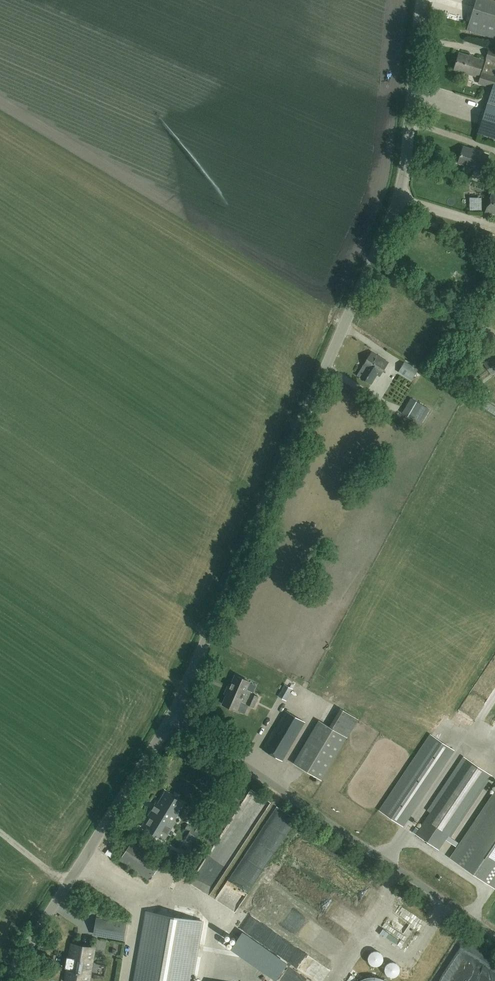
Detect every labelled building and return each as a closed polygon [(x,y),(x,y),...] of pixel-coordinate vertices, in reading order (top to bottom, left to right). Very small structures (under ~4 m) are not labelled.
[(492,0),(476,0),(467,29),(494,38),(494,1),(492,0)] [(488,50),(485,58),(486,59),(482,72),(481,72),(478,83),(493,88),(478,133),(494,139),(494,52),(488,50)] [(478,76),(483,60),(459,53),(454,69),(478,76)] [(483,171),(488,155),(463,147),(458,163),(483,171)] [(492,191),(484,213),(494,217),(494,192),(492,191)] [(482,211),(482,199),(470,199),(470,211),(482,211)] [(388,362),(372,352),(357,376),(371,384),(377,375),(379,377),(388,362)] [(494,372),(494,360),(493,356),(482,364),(491,375),(494,372)] [(404,361),(400,369),(398,372),(412,380),(418,370),(404,361)] [(402,413),(413,419),(422,424),(430,409),(421,404),(411,398),(402,413)] [(235,675),(228,690),(255,702),(257,697),(244,691),(249,681),(235,675)] [(284,683),(278,695),(286,700),(293,688),(284,683)] [(255,702),(228,690),(222,704),(236,710),(241,700),(253,706),(255,702)] [(321,780),(347,737),(347,738),(358,720),(342,710),(331,728),(318,720),(293,764),(321,780)] [(282,761),(305,722),(286,711),(275,730),(273,729),(262,749),(282,761)] [(402,825),(453,750),(431,735),(381,811),(402,825)] [(412,832),(415,834),(438,850),(489,774),(466,758),(418,830),(415,828),(412,832)] [(171,821),(182,804),(165,794),(158,805),(156,804),(143,827),(164,839),(173,823),(171,821)] [(451,859),(494,888),(494,794),(451,859)] [(192,845),(200,830),(202,832),(207,824),(199,819),(194,827),(192,826),(187,824),(184,830),(188,832),(184,840),(192,845)] [(150,880),(163,860),(133,840),(120,860),(150,880)] [(183,863),(188,856),(178,850),(174,857),(183,863)] [(211,891),(206,881),(196,886),(200,896),(211,891)] [(134,980),(191,980),(202,922),(147,912),(134,980)] [(109,921),(106,935),(123,938),(125,924),(109,921)] [(243,933),(231,948),(276,979),(287,963),(243,933)] [(70,946),(64,980),(87,980),(88,975),(90,975),(92,964),(90,964),(93,950),(70,946)]
